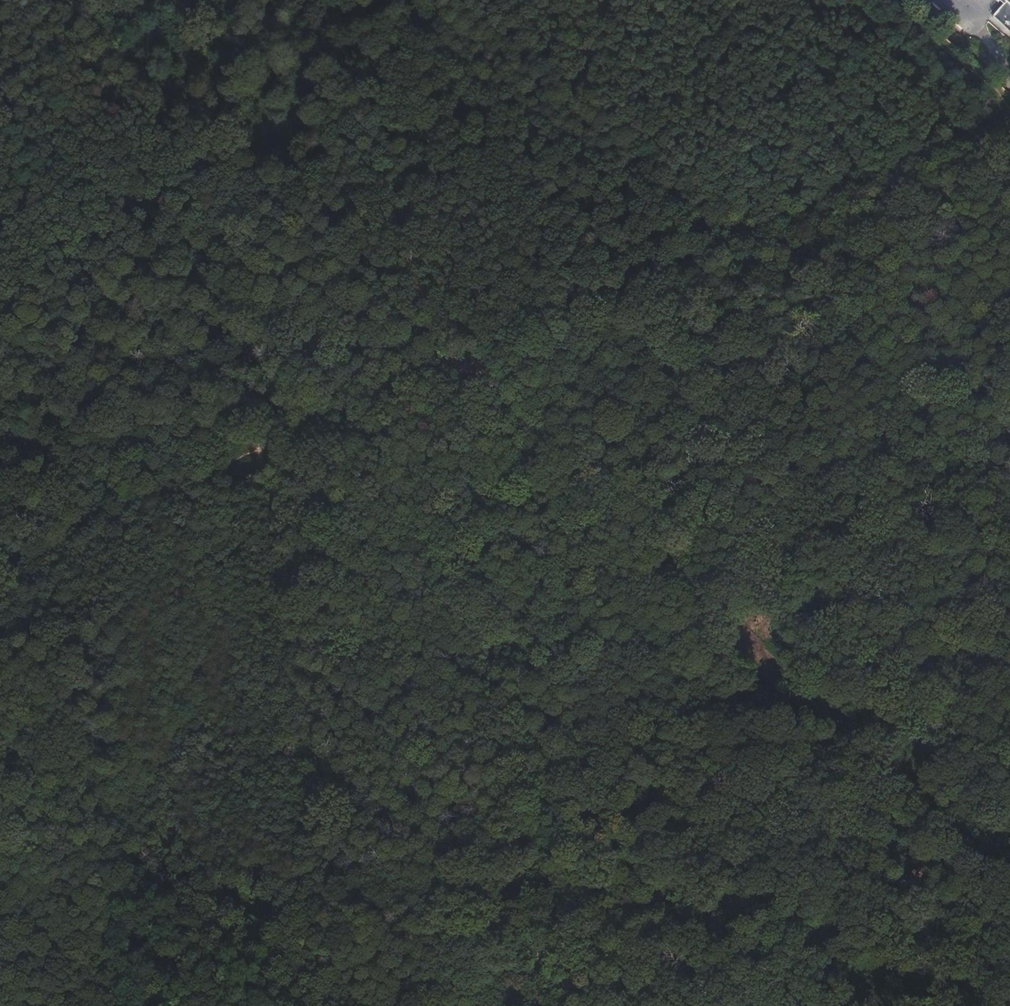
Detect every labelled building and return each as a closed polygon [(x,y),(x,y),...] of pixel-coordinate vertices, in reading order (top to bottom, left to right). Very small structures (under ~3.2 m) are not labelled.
[(1005,3),(992,19),(1009,35),(1009,0),(1002,0),(1005,3)]
